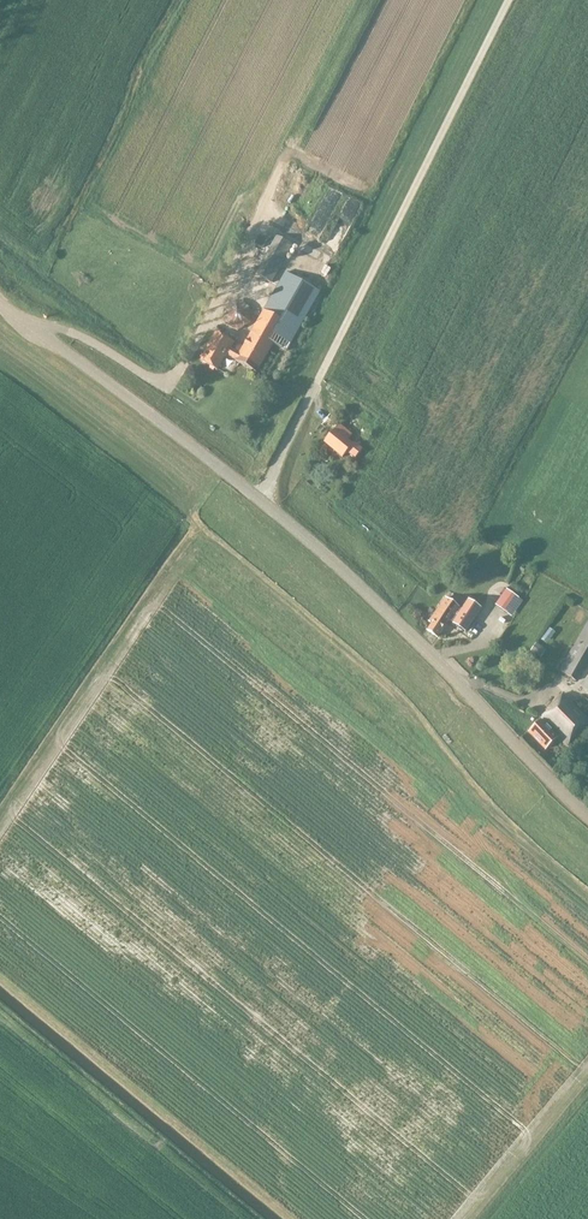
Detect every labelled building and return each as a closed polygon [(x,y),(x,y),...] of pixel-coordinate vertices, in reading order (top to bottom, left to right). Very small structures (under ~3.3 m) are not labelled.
[(330,227),(341,232),(355,199),(344,194),(330,227)] [(260,237),(256,244),(263,248),(267,241),(260,237)] [(293,246),(277,238),(255,277),(271,286),(293,246)] [(208,349),(201,361),(216,371),(224,359),(225,359),(227,356),(235,361),(235,362),(256,375),(274,345),(286,352),(320,294),(286,275),(242,349),(216,333),(207,348),(208,349)] [(223,309),(223,325),(237,333),(251,324),(250,309),(236,302),(223,309)] [(339,424),(324,442),(342,458),(353,446),(347,441),(352,435),(339,424)] [(506,590),(495,605),(508,614),(519,599),(506,590)] [(436,636),(448,619),(453,623),(453,624),(464,632),(480,608),(468,599),(461,611),(458,609),(459,608),(445,598),(428,622),(431,624),(427,630),(436,636)] [(587,623),(559,671),(576,681),(587,661),(587,623)] [(532,649),(530,652),(540,659),(546,651),(546,650),(541,647),(536,643),(532,649)] [(536,704),(540,697),(534,693),(529,700),(536,704)] [(540,722),(528,734),(544,751),(557,739),(567,750),(587,729),(587,723),(561,696),(544,712),(546,713),(538,721),(540,722)]
